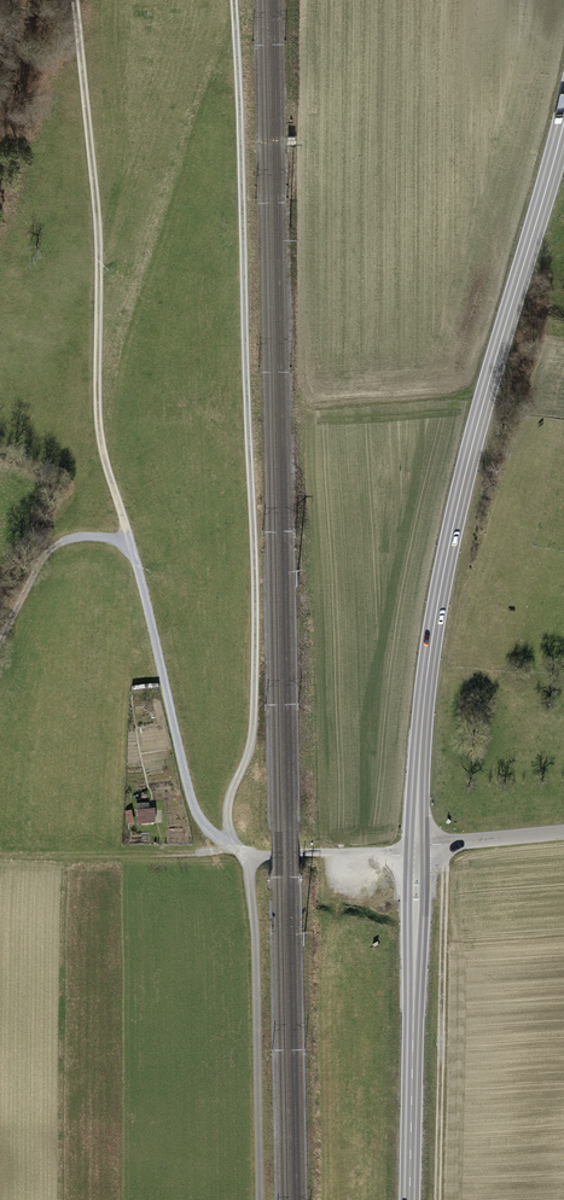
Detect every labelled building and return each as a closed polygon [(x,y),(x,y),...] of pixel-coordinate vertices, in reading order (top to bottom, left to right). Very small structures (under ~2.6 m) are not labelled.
[(154,809),(138,810),(139,824),(154,824),(154,809)]
